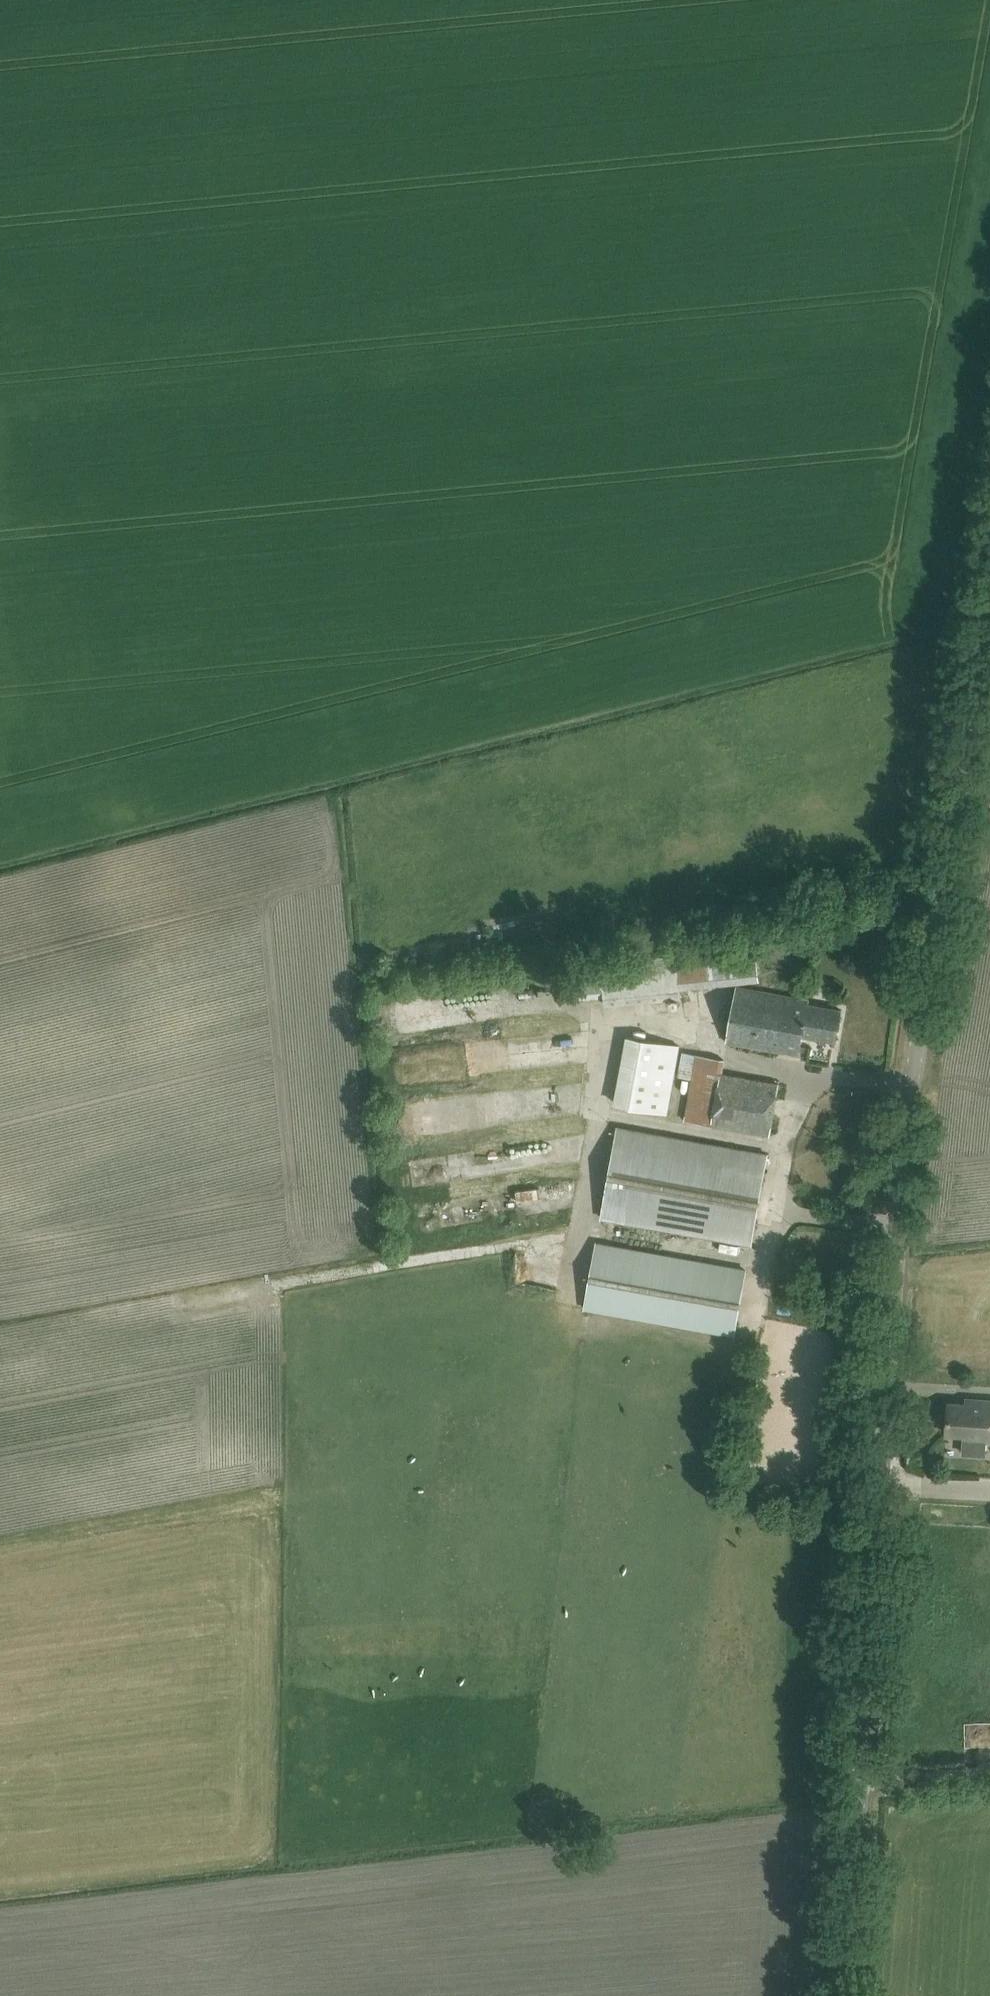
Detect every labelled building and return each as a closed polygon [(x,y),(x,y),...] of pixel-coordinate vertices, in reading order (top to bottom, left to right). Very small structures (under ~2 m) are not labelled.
[(680,989),(755,979),(759,979),(753,929),(671,939),(672,953),(600,961),(604,1004),(681,998),(680,989)] [(811,1006),(812,999),(735,985),(725,1041),(799,1054),(802,1036),(836,1042),(841,1012),(811,1006)] [(539,1026),(512,1028),(514,1064),(567,1062),(566,1040),(540,1041),(539,1026)] [(613,1103),(662,1112),(667,1113),(680,1044),(626,1034),(613,1103)] [(769,1136),(773,1112),(779,1083),(722,1072),(724,1059),(682,1051),(678,1075),(691,1077),(683,1120),(769,1136)] [(601,1217),(751,1244),(767,1153),(618,1126),(601,1217)] [(585,1307),(735,1333),(746,1269),(597,1243),(585,1307)] [(989,1442),(989,1398),(973,1397),(973,1404),(948,1402),(946,1436),(963,1437),(963,1440),(989,1442)]
